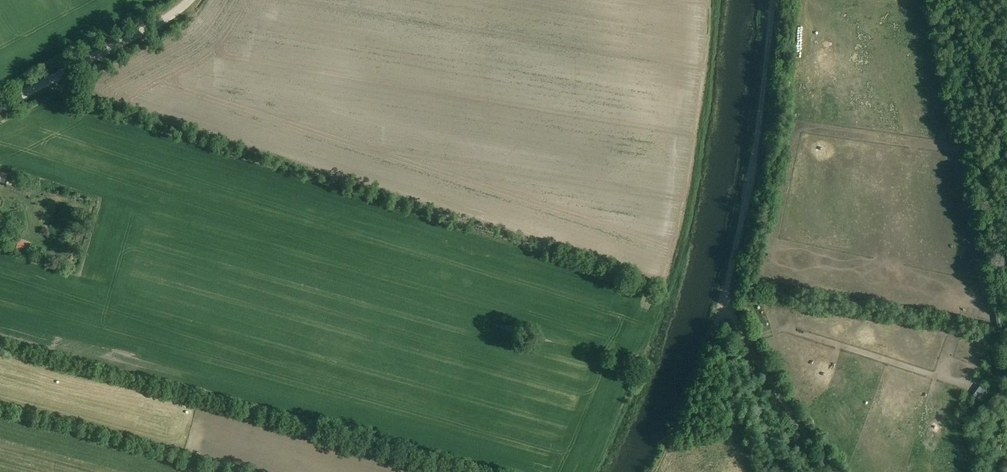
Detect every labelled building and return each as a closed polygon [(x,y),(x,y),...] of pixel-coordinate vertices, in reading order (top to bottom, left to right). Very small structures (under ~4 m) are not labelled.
[(21,239),(17,249),(27,253),(30,242),(21,239)]
